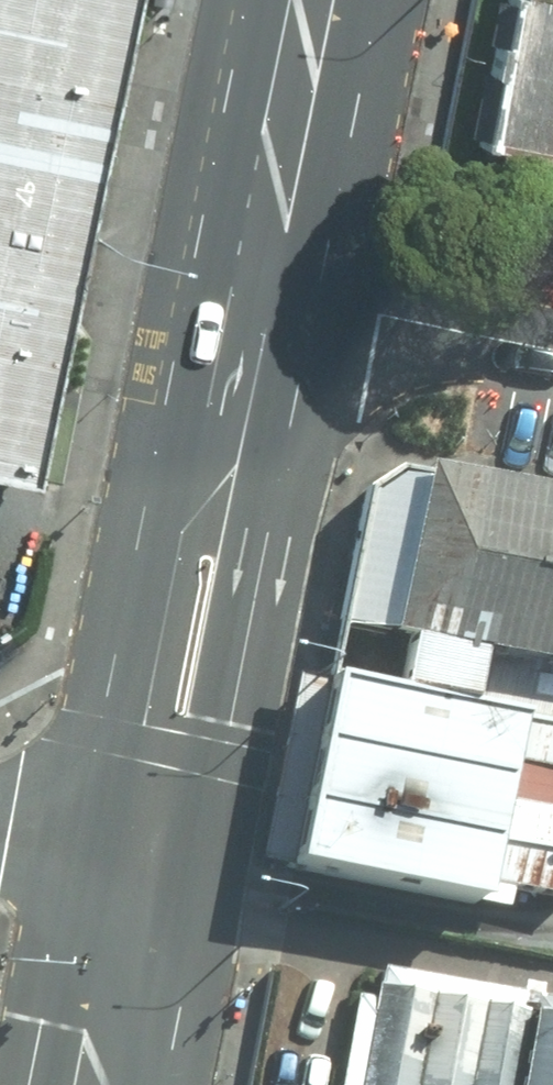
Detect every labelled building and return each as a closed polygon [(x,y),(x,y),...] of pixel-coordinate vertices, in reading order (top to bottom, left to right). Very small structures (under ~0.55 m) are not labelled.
[(120,0),(0,0),(0,487),(22,491),(120,0)] [(476,153),(552,167),(552,0),(505,0),(476,153)] [(398,469),(367,489),(331,679),(516,717),(552,724),(552,501),(398,469)] [(260,861),(292,869),(331,679),(297,673),(260,861)] [(516,717),(331,679),(292,869),(478,906),(516,717)] [(379,981),(361,1084),(552,1084),(552,1012),(379,981)]
